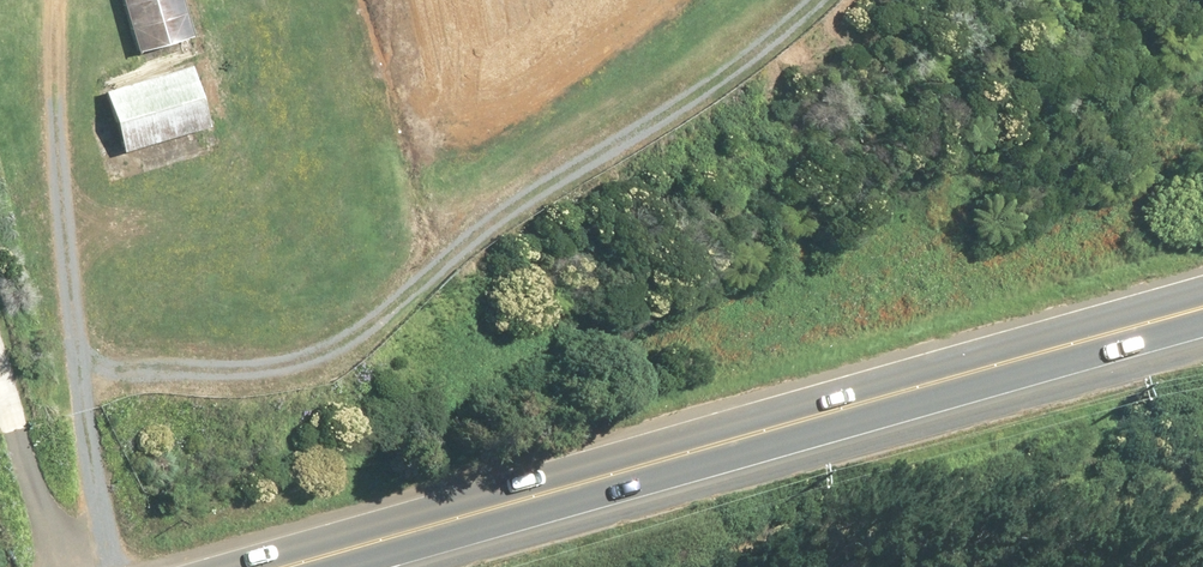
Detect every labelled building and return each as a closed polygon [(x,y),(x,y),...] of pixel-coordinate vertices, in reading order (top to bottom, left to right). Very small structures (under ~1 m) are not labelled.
[(183,0),(124,0),(141,53),(195,35),(183,0)] [(209,127),(192,67),(106,92),(123,152),(209,127)]
